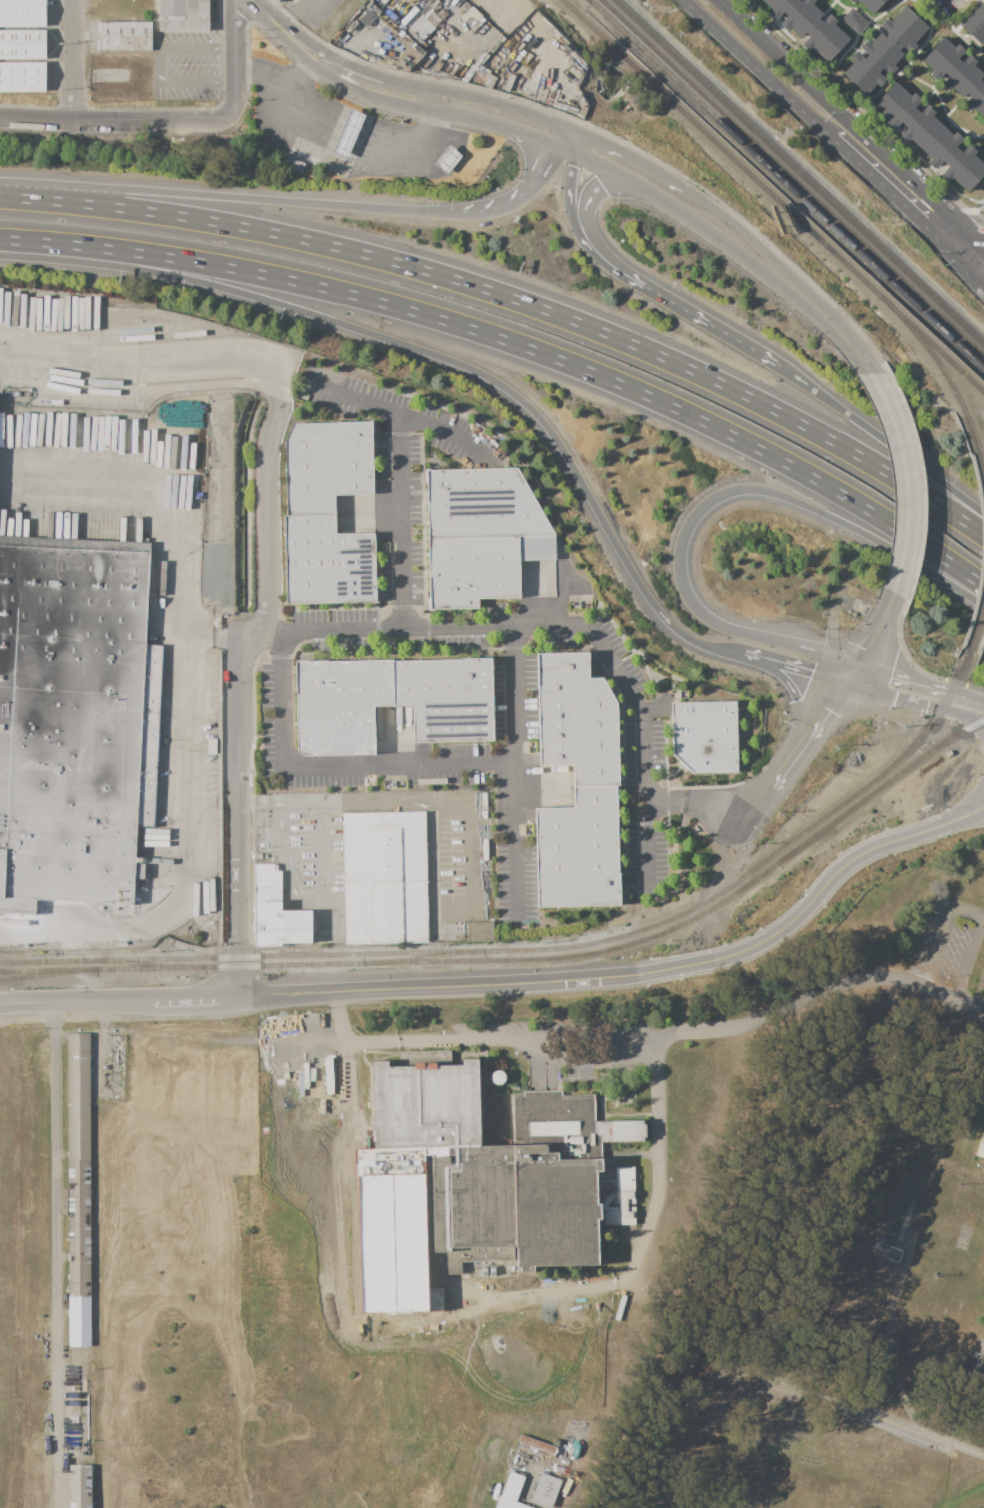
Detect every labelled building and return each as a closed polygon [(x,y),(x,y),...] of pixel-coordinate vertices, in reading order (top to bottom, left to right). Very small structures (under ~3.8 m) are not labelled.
[(46,26),(0,27),(0,0),(45,0),(46,26)] [(158,32),(158,0),(208,0),(208,32),(158,32)] [(772,9),(762,0),(814,0),(815,1),(812,5),(826,18),(829,14),(837,21),(833,25),(849,39),(827,61),(812,47),(808,51),(801,45),(805,41),(791,27),(787,31),(780,24),(783,20),(779,17),(776,21),(768,13),(772,9)] [(872,14),(857,0),(885,0),(872,14)] [(980,2),(983,0),(983,42),(981,45),(958,23),(979,1),(980,2)] [(427,4),(433,10),(432,11),(441,20),(434,27),(435,28),(422,41),(408,27),(421,14),(419,12),(427,4)] [(905,6),(929,28),(915,43),(918,46),(910,54),(907,52),(893,66),(897,69),(889,77),(886,74),(883,77),(886,80),(879,88),(876,85),(866,96),(842,74),(853,62),(849,59),(856,52),(860,55),(863,51),(860,48),(866,41),(870,44),(883,29),(880,26),(887,18),(891,21),(905,6)] [(852,8),(869,24),(858,36),(840,20),(852,8)] [(368,10),(376,17),(367,27),(358,20),(368,10)] [(151,21),(151,51),(100,51),(100,21),(151,21)] [(46,60),(0,60),(0,30),(45,29),(46,60)] [(973,66),(983,76),(983,117),(974,108),(970,112),(962,105),(966,101),(952,88),(949,92),(940,85),(944,81),(941,78),(937,82),(929,74),(933,70),(922,60),(943,37),(954,48),(958,44),(965,51),(961,55),(965,58),(969,54),(977,62),(973,66)] [(45,92),(0,92),(0,63),(45,62),(45,92)] [(973,155),(983,165),(983,173),(967,192),(952,178),(948,182),(940,175),(943,171),(939,166),(935,170),(926,162),(930,158),(910,139),(907,143),(898,136),(902,132),(897,127),(894,131),(885,123),(889,120),(873,105),(895,82),(910,96),(914,92),(922,100),(918,104),(923,109),(927,105),(934,113),(931,116),(952,135),(955,132),(963,139),(960,143),(965,147),(968,144),(976,151),(973,155)] [(332,152),(347,158),(364,115),(349,109),(332,152)] [(450,145),(463,155),(447,175),(434,164),(450,145)] [(289,156),(305,163),(301,173),(285,166),(289,156)] [(335,515),(287,516),(285,438),(292,423),(372,422),(373,494),(334,495),(335,515)] [(425,469),(430,469),(430,470),(517,468),(555,535),(429,538),(427,482),(425,482),(425,469)] [(376,602),(285,604),(283,516),(287,516),(335,515),(335,534),(375,533),(376,602)] [(429,538),(555,535),(555,560),(519,561),(520,598),(478,599),(478,609),(433,610),(433,612),(428,612),(428,598),(430,598),(429,538)] [(35,916),(0,914),(0,536),(150,543),(145,645),(162,646),(154,828),(137,827),(135,864),(144,864),(144,879),(134,879),(133,905),(36,900),(35,916)] [(616,786),(574,787),(573,765),(540,765),(537,654),(588,653),(588,679),(603,679),(616,703),(619,786),(616,786)] [(491,659),(494,741),(413,743),(412,706),(393,706),(392,662),(459,660),(459,658),(475,657),(475,659),(491,659)] [(392,662),(393,706),(373,707),(374,754),(303,756),(297,750),(294,662),(308,662),(308,660),(328,659),(328,661),(392,659),(392,662)] [(736,701),(738,772),(692,773),(688,769),(687,771),(678,762),(679,761),(672,754),(671,703),(736,701)] [(619,906),(537,908),(535,808),(574,807),(574,787),(616,786),(619,906)] [(342,813),(426,811),(429,942),(345,944),(342,813)] [(254,864),(274,864),(274,865),(277,865),(278,871),(282,871),(282,911),(313,911),(313,943),(282,943),(282,946),(254,946),(254,864)] [(466,922),(493,922),(493,941),(466,942),(466,922)] [(67,1034),(67,1347),(89,1347),(90,1034),(67,1034)] [(375,1063),(377,1153),(453,1152),(453,1160),(432,1160),(434,1274),(461,1274),(460,1262),(510,1261),(510,1274),(528,1273),(528,1266),(591,1265),(590,1219),(597,1219),(597,1206),(589,1207),(589,1171),(598,1171),(597,1142),(644,1141),(643,1120),(592,1121),(592,1096),(558,1097),(558,1089),(519,1090),(519,1095),(509,1095),(510,1145),(486,1146),(484,1062),(467,1062),(467,1069),(451,1069),(451,1052),(400,1053),(401,1070),(393,1070),(393,1063),(375,1063)] [(974,1155),(983,1159),(983,1129),(974,1155)] [(632,1166),(632,1225),(601,1225),(601,1207),(613,1207),(613,1166),(632,1166)] [(874,1234),(867,1252),(899,1263),(903,1252),(883,1244),(885,1238),(874,1234)] [(972,1371),(983,1375),(983,1342),(972,1371)] [(521,1435),(557,1448),(555,1455),(519,1441),(521,1435)] [(90,1465),(90,1507),(68,1507),(68,1465),(90,1465)] [(515,1504),(524,1476),(506,1469),(493,1507),(528,1507),(515,1504)] [(559,1480),(548,1507),(540,1507),(528,1503),(540,1473),(559,1480)]
